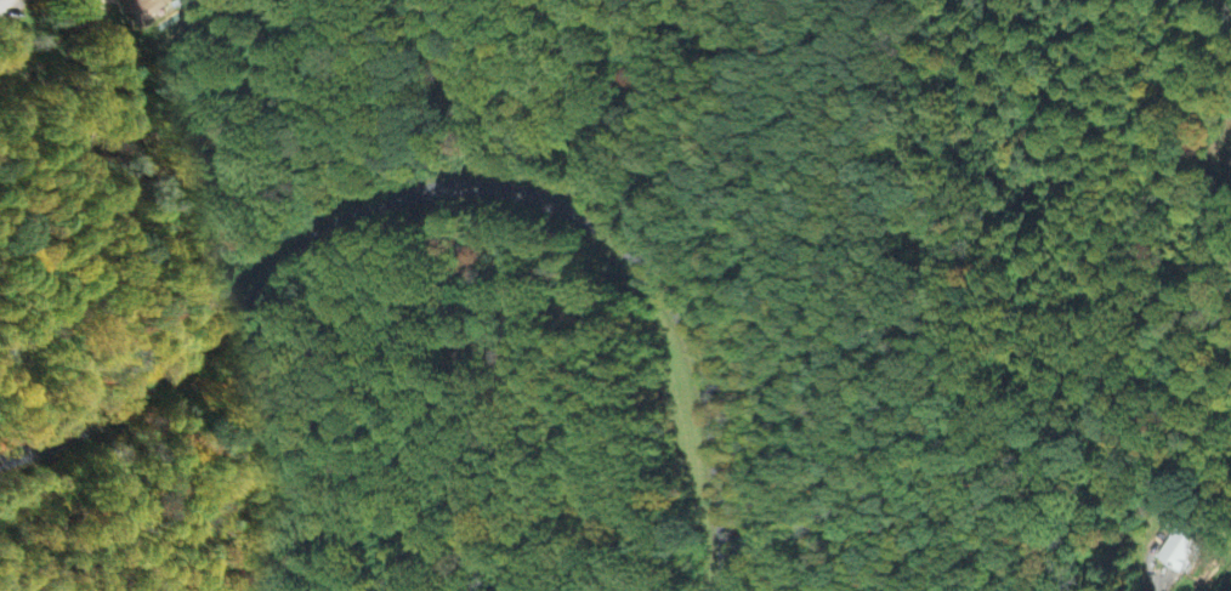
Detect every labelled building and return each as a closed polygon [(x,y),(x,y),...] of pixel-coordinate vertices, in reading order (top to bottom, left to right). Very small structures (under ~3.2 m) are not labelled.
[(123,7),(135,28),(187,0),(136,0),(123,7)] [(1202,545),(1176,530),(1159,559),(1184,574),(1202,545)]
